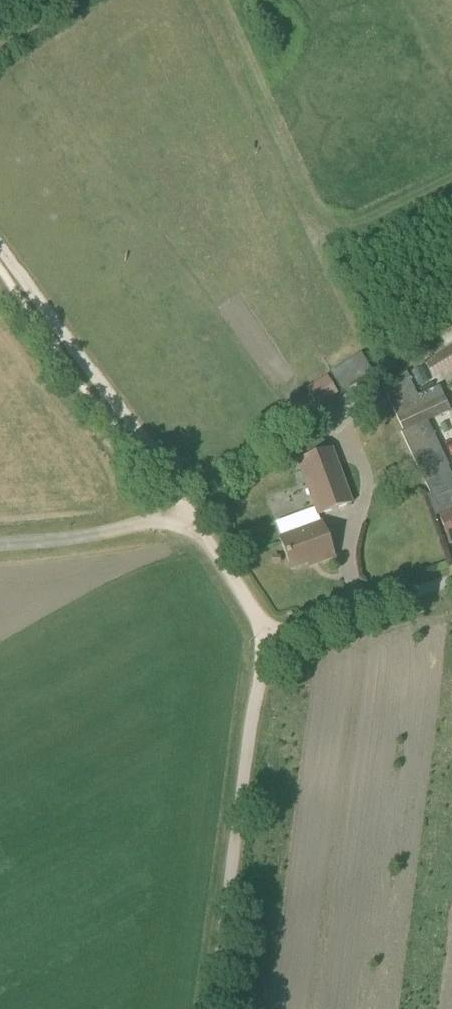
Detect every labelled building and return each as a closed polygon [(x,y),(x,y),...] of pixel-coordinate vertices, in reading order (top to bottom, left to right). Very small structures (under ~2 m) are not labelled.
[(433,359),(438,368),(441,374),(451,368),(451,348),(433,359)] [(433,498),(449,544),(451,543),(451,485),(447,487),(443,486),(423,442),(434,437),(427,421),(449,412),(439,389),(416,399),(404,373),(382,385),(403,430),(400,431),(430,494),(426,495),(428,500),(433,498)] [(326,375),(306,388),(318,407),(338,394),(326,375)] [(295,448),(299,461),(318,516),(351,504),(332,449),(327,451),(320,430),(307,434),(310,443),(295,448)] [(382,472),(389,487),(399,482),(392,467),(382,472)] [(317,563),(333,557),(321,522),(279,538),(291,570),(316,560),(317,563)]
